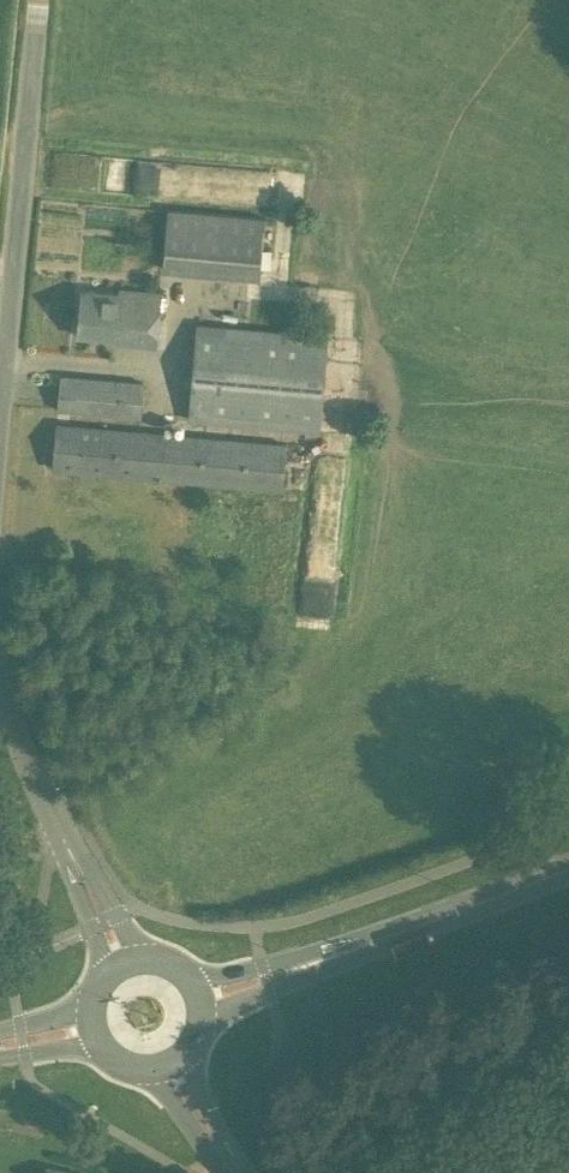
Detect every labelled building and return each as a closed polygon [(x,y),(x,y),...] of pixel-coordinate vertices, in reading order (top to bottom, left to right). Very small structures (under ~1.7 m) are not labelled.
[(271,268),(272,249),(262,249),(264,217),(169,208),(163,268),(259,276),(260,267),(271,268)] [(83,289),(77,334),(114,338),(113,341),(157,346),(163,293),(118,288),(118,292),(83,289)] [(327,336),(198,323),(189,419),(321,430),(327,336)] [(143,381),(62,374),(58,410),(141,416),(143,381)] [(283,486),(286,442),(57,421),(53,469),(283,486)] [(80,1171),(47,1164),(45,1172),(80,1172),(80,1171)]
